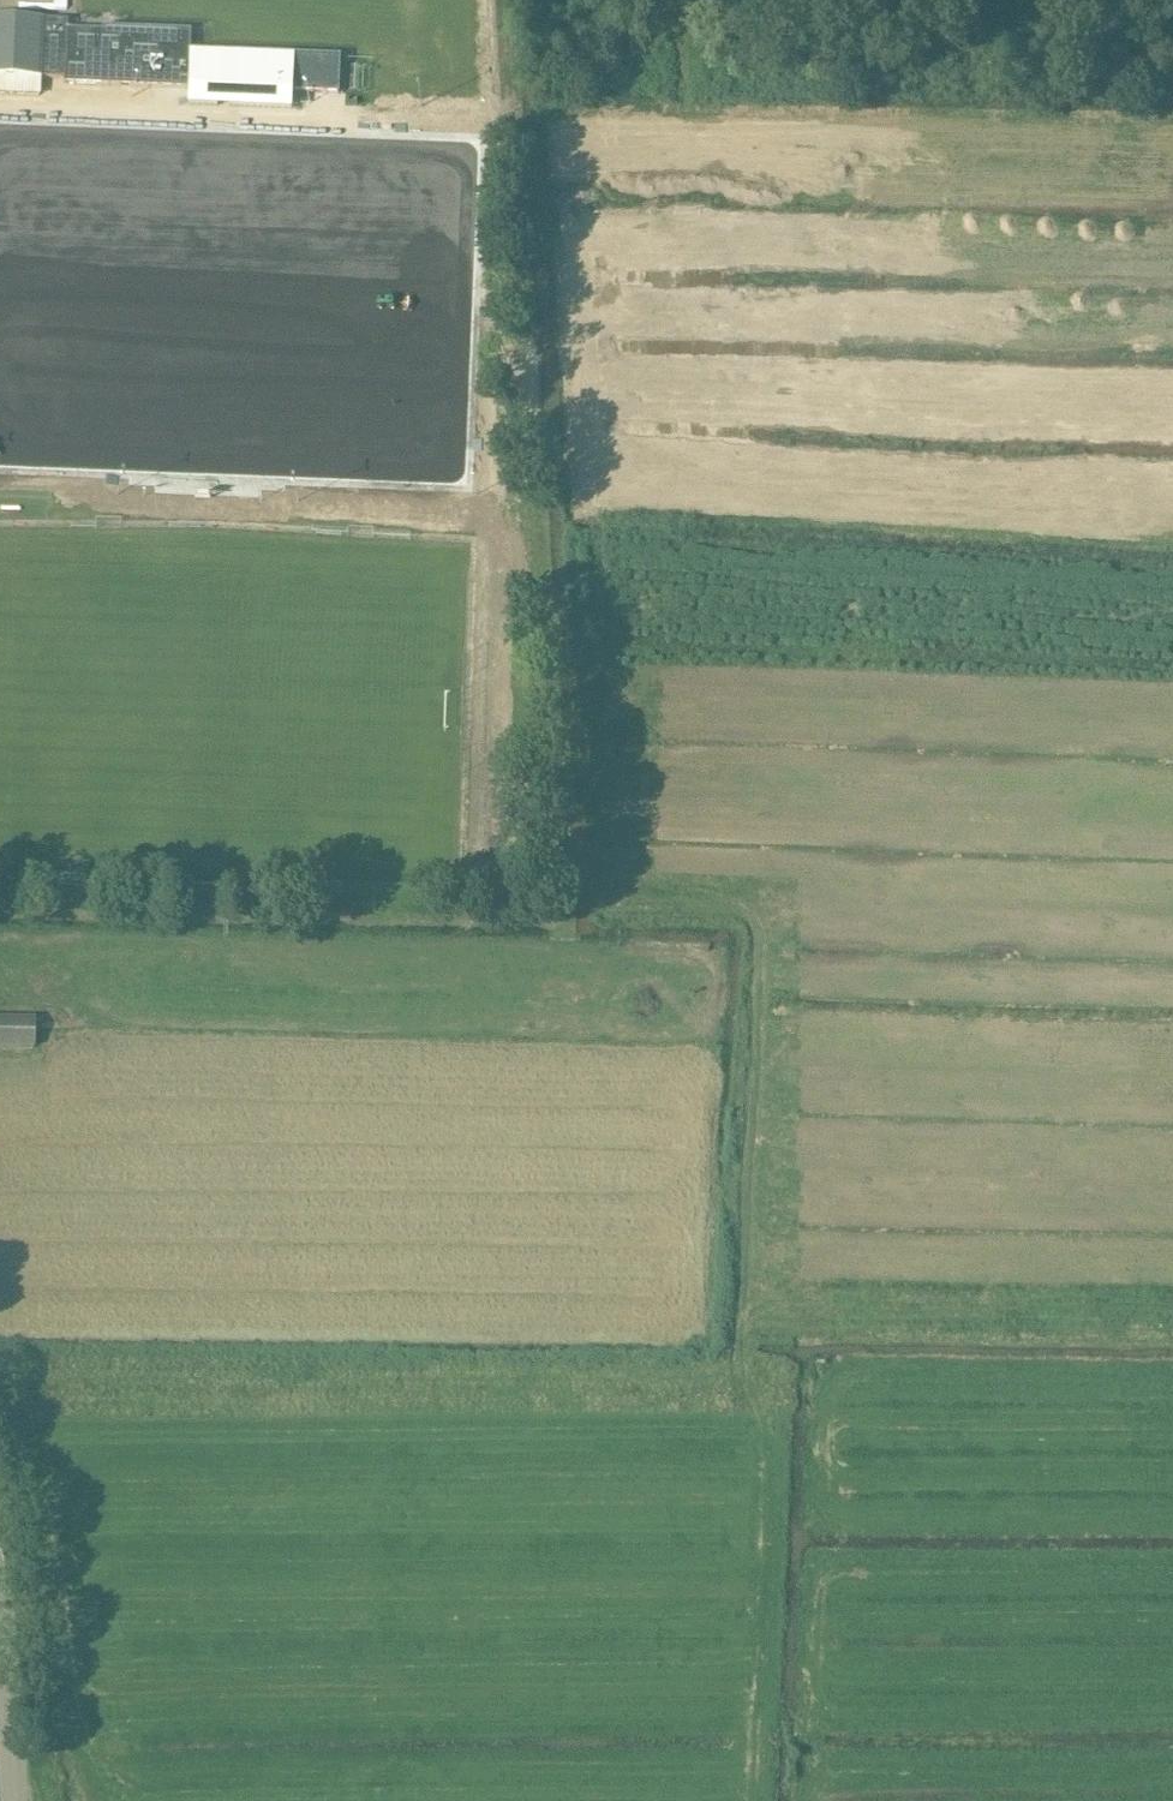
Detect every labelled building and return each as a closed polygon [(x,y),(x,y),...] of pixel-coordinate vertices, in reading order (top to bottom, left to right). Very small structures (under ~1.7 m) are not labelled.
[(41,94),(42,77),(57,78),(63,78),(63,83),(189,88),(188,105),(196,105),(217,106),(217,102),(217,92),(230,92),(230,103),(230,106),(292,109),(292,105),(292,92),(340,94),(341,56),(197,50),(190,50),(190,30),(103,27),(102,30),(67,28),(67,20),(0,17),(0,93),(41,94)] [(0,1019),(0,1048),(37,1049),(38,1020),(0,1019)]
